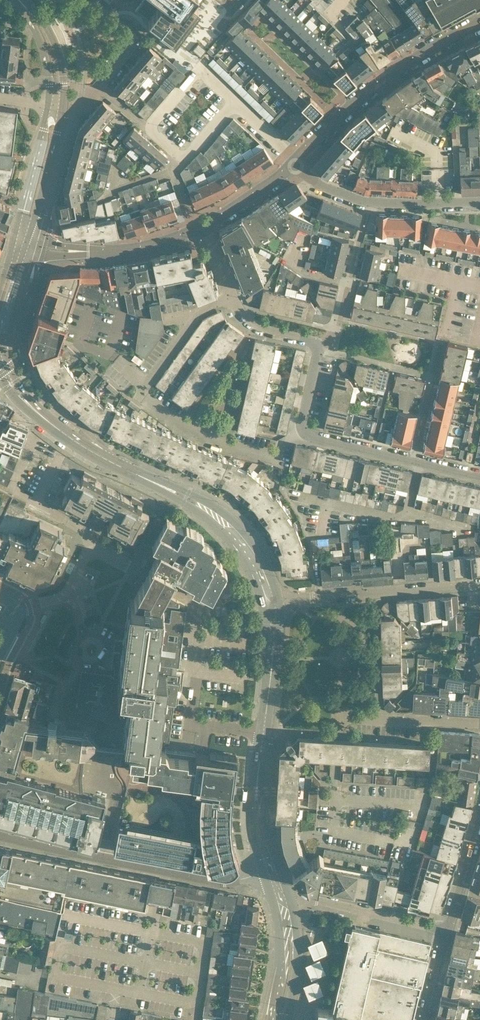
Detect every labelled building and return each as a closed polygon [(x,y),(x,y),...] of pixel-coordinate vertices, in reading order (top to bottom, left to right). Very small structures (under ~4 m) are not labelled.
[(135,10),(164,31),(159,38),(176,50),(201,16),(194,11),(198,5),(192,0),(164,0),(165,1),(162,5),(157,1),(156,1),(156,0),(157,0),(142,0),(135,10)] [(259,12),(258,10),(260,8),(265,2),(262,0),(255,0),(243,12),(251,20),(259,12)] [(281,0),(267,0),(265,2),(260,8),(268,15),(282,1),(281,0)] [(364,3),(371,11),(374,8),(376,5),(372,0),(367,0),(364,3)] [(407,46),(416,41),(424,35),(416,22),(411,15),(399,0),(372,0),(376,5),(398,32),(407,46)] [(411,0),(399,0),(411,15),(416,22),(424,35),(432,30),(420,10),(419,10),(411,0)] [(419,10),(420,10),(432,30),(433,30),(441,26),(433,10),(424,0),(411,0),(419,10)] [(441,25),(479,4),(479,0),(427,0),(441,25)] [(289,8),(282,1),(268,15),(275,23),(289,8)] [(297,16),(289,8),(275,23),(283,30),(297,16)] [(397,33),(378,10),(376,11),(374,8),(371,11),(370,12),(384,29),(386,33),(389,37),(390,37),(399,51),(407,46),(398,32),(397,33)] [(243,12),(228,28),(234,34),(239,29),(240,29),(242,27),(243,28),(251,20),(243,12)] [(384,29),(370,12),(368,14),(367,13),(367,14),(363,18),(362,18),(368,26),(370,24),(377,34),(376,35),(381,43),(391,57),(399,51),(390,37),(389,37),(386,33),(384,29)] [(305,23),(297,16),(283,30),(291,37),(305,23)] [(357,16),(345,27),(346,28),(355,38),(362,32),(367,39),(361,43),(355,46),(373,68),(374,68),(379,65),(391,57),(381,43),(376,35),(368,26),(362,18),(361,20),(357,16)] [(312,30),(305,23),(291,37),(299,45),(312,30)] [(2,43),(2,44),(19,46),(20,35),(3,33),(4,28),(0,26),(0,43),(2,43)] [(247,36),(240,29),(239,29),(234,34),(225,43),(233,51),(247,36)] [(320,38),(312,30),(299,45),(306,52),(320,38)] [(233,51),(241,58),(255,44),(247,36),(233,51)] [(328,45),(320,38),(306,52),(314,60),(328,45)] [(474,42),(468,45),(465,47),(473,61),(474,62),(476,60),(479,58),(479,61),(479,39),(474,42)] [(0,54),(0,55),(17,57),(19,46),(2,44),(2,43),(0,43),(0,54)] [(198,43),(192,49),(201,56),(206,50),(198,43)] [(241,58),(249,66),(263,51),(255,44),(241,58)] [(334,54),(336,53),(328,45),(314,60),(322,67),(326,63),(330,59),(334,54)] [(465,47),(465,46),(456,51),(468,72),(471,71),(475,78),(477,77),(478,79),(479,78),(479,73),(478,69),(474,71),(472,69),(469,64),(473,61),(465,47)] [(149,47),(142,56),(155,67),(158,69),(166,61),(149,47)] [(249,66),(256,73),(270,59),(263,51),(249,66)] [(456,51),(444,58),(439,61),(445,71),(457,80),(458,79),(461,76),(463,75),(469,85),(473,83),(476,89),(479,87),(479,78),(478,79),(477,77),(475,78),(471,71),(468,72),(456,51)] [(17,57),(0,55),(0,54),(0,66),(16,67),(17,57)] [(365,75),(370,71),(373,69),(361,55),(353,62),(364,76),(365,75)] [(155,67),(142,56),(135,64),(148,75),(155,67)] [(186,71),(193,63),(187,58),(180,67),(186,71)] [(256,73),(264,81),(278,66),(270,59),(256,73)] [(338,83),(345,89),(345,90),(346,91),(347,90),(356,82),(345,68),(338,59),(334,62),(330,59),(326,63),(338,74),(333,78),(335,80),(338,83)] [(445,71),(439,61),(424,69),(434,87),(447,95),(458,80),(457,80),(445,71)] [(353,62),(345,68),(356,82),(357,81),(362,78),(364,76),(353,62)] [(148,75),(135,64),(128,72),(141,83),(148,75)] [(16,67),(0,66),(0,83),(10,84),(11,78),(14,79),(16,67)] [(264,81),(272,88),(286,74),(278,66),(264,81)] [(184,78),(186,75),(176,67),(167,77),(176,85),(179,81),(180,83),(184,78)] [(434,87),(424,69),(413,75),(422,90),(425,92),(450,109),(456,100),(447,95),(434,87)] [(128,72),(121,80),(139,96),(146,88),(141,83),(128,72)] [(272,88),(279,95),(293,81),(286,74),(272,88)] [(426,98),(423,94),(425,92),(422,90),(413,75),(403,83),(396,88),(405,101),(419,109),(422,105),(419,103),(426,98)] [(169,93),(176,85),(167,77),(160,85),(161,86),(169,93)] [(139,96),(121,80),(114,88),(126,99),(125,101),(131,106),(139,96)] [(279,95),(287,103),(288,103),(292,98),(298,91),(299,92),(301,89),(293,81),(279,95)] [(447,127),(448,125),(430,116),(430,115),(424,111),(419,109),(405,101),(396,88),(395,88),(381,99),(382,100),(382,99),(391,111),(400,116),(410,121),(438,135),(447,127)] [(323,110),(310,97),(307,100),(299,92),(298,91),(292,98),(295,101),(301,107),(314,119),(323,110)] [(153,94),(151,97),(154,100),(159,104),(162,101),(157,97),(153,94)] [(381,100),(373,106),(384,120),(392,114),(381,100)] [(103,101),(96,109),(109,120),(116,112),(103,101)] [(448,125),(454,114),(438,105),(436,108),(428,104),(426,107),(422,105),(419,109),(424,111),(430,115),(430,116),(448,125)] [(376,126),(384,120),(373,106),(365,113),(376,127),(376,126)] [(17,113),(17,109),(0,107),(0,187),(7,191),(14,164),(11,163),(17,113)] [(150,114),(142,107),(138,112),(146,119),(150,114)] [(314,119),(301,107),(294,114),(307,126),(314,119)] [(109,120),(96,109),(89,117),(102,128),(109,120)] [(349,125),(340,135),(354,147),(353,148),(355,149),(356,148),(353,146),(362,136),(364,135),(365,136),(375,127),(377,129),(378,129),(376,126),(376,127),(365,113),(353,121),(349,125)] [(300,134),(307,126),(294,114),(287,121),(300,134)] [(102,128),(89,117),(79,129),(95,137),(102,128)] [(234,118),(229,123),(232,126),(233,127),(238,132),(240,135),(245,129),(234,118)] [(300,134),(287,121),(279,129),(292,141),(300,134)] [(131,147),(142,134),(134,127),(123,140),(131,147)] [(468,146),(469,146),(479,145),(478,127),(467,128),(468,146)] [(94,140),(95,137),(79,129),(75,143),(92,147),(96,148),(98,141),(94,140)] [(220,134),(217,137),(221,140),(223,144),(225,147),(231,139),(227,133),(223,130),(220,134)] [(139,154),(151,141),(142,134),(131,147),(139,154)] [(347,155),(353,148),(354,147),(340,135),(333,143),(347,155)] [(226,149),(223,145),(223,144),(221,140),(217,137),(210,145),(214,148),(218,154),(226,149)] [(147,161),(159,148),(151,141),(139,154),(147,161)] [(75,143),(73,153),(89,158),(97,160),(100,149),(92,147),(75,143)] [(333,143),(327,151),(340,163),(347,155),(333,143)] [(214,148),(210,145),(204,153),(207,156),(210,162),(217,154),(218,154),(214,148)] [(469,146),(470,156),(479,156),(479,145),(469,146)] [(264,147),(255,153),(264,167),(273,161),(264,147)] [(167,156),(159,148),(147,161),(156,169),(167,156)] [(466,150),(459,151),(461,194),(471,193),(470,170),(471,170),(470,162),(470,156),(466,157),(466,150)] [(207,156),(204,153),(203,154),(200,151),(195,156),(200,163),(202,167),(210,162),(207,156)] [(327,151),(320,159),(333,170),(340,163),(327,151)] [(87,168),(89,158),(73,153),(70,164),(87,168)] [(255,153),(254,153),(246,159),(255,173),(264,167),(255,153)] [(125,155),(117,164),(125,171),(129,166),(133,162),(125,155)] [(200,163),(195,156),(191,161),(195,166),(197,169),(202,167),(200,163)] [(255,173),(246,159),(244,156),(235,162),(237,165),(246,179),(255,173)] [(333,170),(320,159),(313,167),(326,178),(333,170)] [(96,171),(108,174),(111,163),(99,160),(96,171)] [(191,161),(187,165),(191,168),(192,171),(197,169),(195,166),(191,161)] [(84,179),(87,168),(70,164),(67,174),(84,179)] [(191,168),(187,165),(181,173),(185,182),(195,178),(192,171),(191,168)] [(246,179),(237,165),(228,171),(237,185),(246,179)] [(381,194),(383,166),(377,165),(376,177),(369,177),(368,176),(364,175),(365,172),(360,170),(352,188),(353,189),(357,190),(360,191),(362,192),(364,193),(368,193),(381,194)] [(400,179),(396,178),(388,178),(389,166),(383,166),(381,194),(395,195),(401,195),(405,195),(407,166),(401,166),(400,179)] [(422,194),(422,180),(417,180),(417,179),(412,179),(413,166),(407,166),(405,195),(416,196),(416,194),(422,194)] [(475,168),(475,170),(471,171),(471,170),(470,170),(471,193),(479,193),(479,168),(475,168)] [(237,185),(228,171),(219,177),(227,192),(237,185)] [(81,189),(84,179),(67,174),(63,189),(81,189)] [(216,197),(209,181),(208,182),(206,177),(197,181),(199,186),(206,202),(216,197)] [(227,192),(219,177),(209,181),(216,197),(227,192)] [(298,203),(307,197),(299,186),(296,182),(288,188),(298,203)] [(199,186),(189,191),(196,206),(206,202),(199,186)] [(136,197),(132,187),(122,190),(124,195),(126,202),(136,199),(136,197)] [(288,188),(279,194),(289,209),(298,203),(288,188)] [(82,193),(81,189),(63,189),(66,204),(73,202),(83,201),(83,199),(82,193)] [(93,189),(94,198),(96,198),(99,196),(101,195),(103,191),(97,190),(93,189)] [(171,199),(161,203),(166,219),(177,215),(175,210),(181,208),(174,190),(169,192),(171,199)] [(288,209),(278,194),(267,201),(280,223),(298,231),(299,228),(313,234),(313,233),(314,226),(314,224),(306,220),(306,219),(299,216),(288,209)] [(118,197),(110,200),(111,204),(112,207),(113,211),(113,212),(122,209),(118,197)] [(333,202),(331,202),(324,199),(323,199),(317,215),(327,219),(333,202)] [(280,223),(267,201),(255,209),(269,230),(286,238),(293,241),(298,231),(280,223)] [(76,216),(73,202),(66,204),(57,206),(61,225),(77,222),(76,216)] [(342,206),(341,205),(333,202),(327,219),(336,223),(342,206)] [(5,232),(7,227),(8,228),(11,216),(14,209),(9,207),(0,203),(0,230),(5,232)] [(166,219),(161,203),(150,206),(156,223),(166,219)] [(96,212),(97,208),(98,204),(88,206),(90,219),(94,218),(96,212)] [(156,223),(150,206),(149,206),(144,208),(140,210),(146,226),(156,223)] [(352,210),(351,209),(342,206),(336,223),(346,226),(352,210)] [(269,230),(255,209),(242,218),(254,240),(256,244),(278,254),(286,238),(269,230)] [(148,230),(146,226),(140,210),(130,213),(131,217),(137,233),(148,230)] [(361,213),(352,210),(346,226),(356,230),(362,213),(361,213)] [(388,214),(385,214),(376,213),(376,224),(375,224),(375,228),(375,234),(387,234),(388,214)] [(387,234),(398,234),(399,215),(391,215),(388,215),(388,214),(387,234)] [(410,216),(399,215),(398,234),(409,235),(410,215),(410,216)] [(421,226),(422,216),(410,215),(409,235),(409,236),(421,236),(421,230),(422,230),(422,226),(421,226)] [(119,237),(118,231),(116,224),(115,219),(99,222),(98,217),(94,218),(90,219),(77,222),(61,225),(62,232),(63,234),(65,234),(69,233),(70,236),(70,238),(74,237),(76,236),(77,236),(80,236),(81,235),(86,234),(86,237),(87,239),(100,236),(104,235),(105,238),(105,240),(119,237)] [(120,217),(115,219),(116,224),(118,231),(124,229),(127,237),(137,233),(131,217),(121,220),(120,217)] [(248,242),(254,240),(242,218),(219,231),(222,237),(220,238),(227,254),(228,253),(243,290),(247,288),(249,291),(264,282),(248,242)] [(436,243),(440,224),(428,222),(426,232),(426,231),(425,236),(424,242),(436,244),(436,243)] [(450,227),(440,225),(440,224),(436,243),(447,246),(450,227)] [(450,227),(447,246),(458,248),(462,228),(461,228),(461,229),(450,227)] [(462,228),(458,248),(469,250),(472,231),(471,231),(471,230),(462,228)] [(479,250),(479,232),(474,231),(474,232),(472,231),(469,250),(479,252),(479,250)] [(347,246),(349,240),(339,238),(330,236),(329,238),(332,239),(330,245),(349,249),(350,246),(347,246)] [(348,253),(349,249),(330,245),(329,251),(326,251),(326,253),(345,258),(346,252),(348,253)] [(385,252),(376,250),(366,248),(365,254),(362,253),(361,256),(380,261),(381,255),(384,255),(385,252)] [(219,293),(211,273),(209,274),(207,270),(203,261),(193,263),(190,252),(186,253),(186,251),(152,258),(157,286),(159,298),(159,302),(160,304),(186,298),(189,305),(193,304),(189,293),(166,298),(164,281),(185,277),(193,296),(195,295),(198,302),(219,293)] [(343,263),(345,258),(326,253),(325,256),(328,257),(326,263),(345,267),(346,264),(343,263)] [(379,267),(380,261),(361,256),(361,260),(363,260),(362,266),(380,270),(381,268),(379,267)] [(159,298),(157,286),(152,258),(139,261),(143,284),(145,283),(146,293),(149,292),(149,290),(152,290),(154,299),(159,298)] [(142,291),(140,284),(143,284),(139,261),(126,263),(131,293),(142,291)] [(131,293),(126,263),(114,265),(116,279),(122,309),(136,314),(131,293)] [(344,270),(345,267),(326,263),(325,269),(322,268),(322,271),(340,276),(342,270),(344,270)] [(116,279),(114,265),(100,267),(98,268),(100,281),(104,303),(122,309),(116,279)] [(380,273),(380,270),(362,266),(360,271),(358,271),(357,274),(376,279),(377,272),(380,273)] [(100,281),(98,268),(89,268),(81,267),(81,268),(81,270),(80,279),(83,280),(82,292),(82,294),(104,303),(100,281)] [(289,268),(285,276),(288,278),(293,271),(289,268)] [(58,342),(75,290),(79,277),(80,270),(79,270),(69,271),(51,272),(33,324),(30,333),(28,339),(33,352),(57,343),(58,342)] [(292,280),(297,273),(293,271),(288,278),(292,280)] [(336,296),(338,288),(338,285),(319,281),(317,292),(336,296)] [(308,282),(304,284),(309,291),(312,289),(308,282)] [(309,291),(304,284),(300,286),(305,293),(309,291)] [(354,300),(352,311),(351,311),(350,315),(351,315),(350,317),(361,320),(361,321),(364,321),(365,319),(372,288),(367,287),(361,301),(354,300)] [(372,288),(365,319),(364,321),(368,322),(368,321),(379,324),(383,306),(377,305),(377,290),(372,288)] [(270,310),(274,292),(263,289),(259,308),(270,310)] [(144,304),(142,291),(131,293),(136,314),(140,316),(140,315),(151,316),(149,304),(147,304),(144,304)] [(280,313),(285,294),(274,292),(270,310),(280,313)] [(330,318),(335,299),(336,296),(317,292),(316,297),(320,304),(318,306),(322,312),(323,314),(327,321),(329,320),(329,319),(330,319),(330,318)] [(252,293),(245,298),(248,302),(255,297),(252,293)] [(291,315),(295,296),(285,294),(280,313),(291,315)] [(379,324),(389,326),(389,327),(393,328),(400,295),(395,294),(389,308),(383,306),(379,324)] [(407,330),(411,313),(405,312),(405,296),(400,295),(393,328),(396,329),(396,328),(407,330)] [(150,296),(146,297),(147,304),(149,304),(151,316),(162,316),(160,304),(159,302),(151,303),(150,296)] [(301,318),(305,299),(295,296),(291,315),(301,318)] [(327,321),(323,314),(322,312),(319,313),(314,312),(315,307),(310,300),(305,299),(301,318),(312,320),(323,322),(324,322),(325,322),(326,322),(327,321)] [(420,335),(429,302),(423,301),(417,314),(411,313),(407,330),(417,333),(417,334),(420,335)] [(429,302),(420,335),(424,335),(435,337),(436,335),(437,331),(439,320),(433,318),(433,303),(429,302)] [(164,326),(162,316),(151,316),(140,315),(140,316),(135,350),(145,357),(164,330),(164,326)] [(202,320),(200,323),(208,329),(210,326),(202,320)] [(244,334),(226,321),(216,335),(231,346),(234,348),(244,334)] [(200,323),(197,327),(205,333),(208,329),(200,323)] [(225,355),(231,346),(216,335),(209,344),(225,355)] [(189,338),(187,341),(195,347),(197,344),(189,338)] [(272,361),(276,343),(255,338),(251,356),(254,357),(272,361)] [(187,341),(185,344),(193,350),(195,347),(187,341)] [(465,357),(468,346),(448,341),(446,350),(447,350),(446,353),(465,357)] [(217,455),(212,453),(213,452),(203,447),(202,447),(197,445),(196,444),(187,440),(186,441),(182,439),(182,438),(172,433),(161,428),(161,429),(156,427),(157,426),(131,414),(130,415),(126,413),(126,412),(105,403),(104,406),(98,400),(100,398),(83,384),(89,377),(82,372),(76,379),(64,361),(72,357),(70,350),(60,353),(57,343),(33,352),(34,356),(40,370),(41,373),(47,381),(50,378),(55,386),(52,388),(57,396),(60,398),(71,408),(74,405),(81,410),(78,413),(90,423),(93,425),(95,426),(101,429),(103,425),(111,429),(109,432),(126,440),(128,437),(142,443),(140,446),(157,454),(159,450),(167,454),(165,458),(171,460),(182,466),(183,465),(184,462),(189,464),(193,466),(197,468),(196,471),(196,472),(207,477),(213,480),(215,476),(223,480),(221,483),(228,486),(230,488),(236,492),(238,489),(250,499),(247,502),(253,506),(255,509),(259,515),(262,512),(268,520),(264,522),(268,528),(270,531),(272,537),(276,536),(281,550),(278,551),(280,557),(280,558),(281,561),(281,568),(282,568),(285,567),(286,572),(290,572),(295,571),(300,571),(307,570),(306,558),(303,559),(302,549),(304,549),(294,522),(292,522),(287,515),(289,513),(276,494),(273,496),(268,488),(269,487),(247,468),(246,470),(237,466),(238,463),(226,458),(217,454),(217,455)] [(219,364),(225,355),(209,344),(203,353),(219,364)] [(70,350),(72,349),(67,345),(59,348),(60,353),(70,350)] [(78,355),(72,349),(70,350),(72,357),(78,355)] [(135,353),(131,358),(139,364),(143,359),(135,353)] [(212,373),(219,364),(203,353),(197,362),(212,373)] [(462,368),(465,357),(446,353),(445,353),(443,364),(444,364),(462,368)] [(177,355),(174,359),(182,364),(185,361),(177,355)] [(270,371),(272,361),(254,357),(251,367),(270,371)] [(174,359),(172,362),(180,368),(182,364),(174,359)] [(363,384),(367,365),(349,361),(347,362),(346,360),(344,360),(343,360),(342,361),(346,369),(350,366),(352,369),(355,370),(354,375),(358,383),(363,384)] [(206,381),(212,373),(197,362),(191,370),(206,381)] [(460,379),(462,368),(444,364),(443,367),(442,366),(440,375),(442,375),(443,375),(460,379)] [(374,386),(378,367),(367,365),(363,384),(374,386)] [(267,382),(270,371),(251,367),(249,378),(267,382)] [(385,389),(389,370),(378,367),(374,386),(385,389)] [(200,390),(206,381),(191,370),(184,379),(200,390)] [(164,373),(162,376),(170,382),(172,379),(164,373)] [(403,408),(410,378),(411,375),(408,374),(407,375),(396,373),(396,375),(395,374),(394,379),(395,379),(392,390),(399,392),(398,407),(403,408)] [(353,386),(349,378),(336,375),(335,377),(334,383),(333,386),(352,391),(353,386)] [(411,375),(410,378),(403,408),(408,409),(415,395),(421,397),(424,386),(425,382),(425,381),(425,379),(414,377),(414,376),(411,375)] [(457,390),(460,379),(443,375),(442,375),(442,378),(440,377),(438,386),(457,390)] [(162,376),(159,380),(167,386),(170,382),(162,376)] [(265,393),(267,384),(267,382),(249,378),(246,388),(265,393)] [(193,399),(200,390),(184,379),(178,388),(193,399)] [(350,401),(352,391),(333,386),(331,397),(350,401)] [(455,401),(457,390),(438,386),(436,396),(435,396),(455,401)] [(187,408),(193,399),(178,388),(172,397),(187,408)] [(262,403),(265,394),(265,393),(246,388),(244,399),(262,403)] [(364,389),(360,391),(364,398),(365,398),(368,396),(364,389)] [(452,412),(455,401),(435,396),(433,406),(434,406),(433,407),(452,412)] [(347,412),(350,401),(331,397),(328,407),(347,412)] [(260,414),(262,404),(262,403),(244,399),(241,409),(260,414)] [(0,417),(2,412),(8,415),(12,407),(6,402),(0,400),(0,417)] [(352,413),(347,412),(328,407),(326,418),(350,423),(352,413)] [(450,423),(452,412),(433,407),(433,409),(432,408),(430,418),(450,423)] [(258,424),(260,414),(241,409),(239,420),(258,424)] [(398,410),(395,422),(414,426),(417,415),(398,410)] [(9,419),(7,418),(8,415),(2,412),(0,417),(0,435),(4,426),(5,426),(9,419)] [(326,418),(323,429),(350,435),(352,424),(350,423),(326,418)] [(366,418),(364,427),(370,428),(375,429),(377,421),(366,418)] [(447,434),(450,423),(430,418),(431,419),(428,429),(447,434)] [(29,427),(9,419),(5,426),(4,426),(0,435),(0,446),(11,451),(19,455),(29,427)] [(255,435),(257,425),(258,424),(239,420),(237,430),(255,435)] [(395,422),(393,432),(412,437),(414,426),(395,422)] [(444,444),(447,434),(428,429),(426,440),(425,440),(444,444)] [(395,445),(395,446),(400,447),(400,446),(410,448),(412,437),(393,432),(392,432),(390,444),(395,445)] [(445,444),(444,444),(425,440),(422,451),(432,454),(436,455),(442,456),(445,444)] [(302,465),(306,446),(295,443),(291,462),(302,465)] [(312,467),(317,448),(306,446),(302,465),(300,471),(311,474),(312,467)] [(323,470),(327,451),(317,448),(312,467),(323,470)] [(473,451),(467,450),(465,459),(471,461),(473,451)] [(17,461),(19,455),(11,451),(9,456),(8,458),(17,461)] [(333,472),(338,453),(327,451),(323,470),(333,472)] [(344,475),(348,456),(338,453),(333,472),(334,472),(332,479),(342,481),(344,475)] [(354,477),(359,458),(348,456),(344,475),(354,477)] [(17,461),(8,458),(5,465),(14,468),(17,461)] [(365,480),(369,461),(359,458),(354,477),(365,480)] [(375,482),(380,463),(369,461),(365,480),(375,482)] [(10,477),(13,470),(14,468),(5,465),(0,463),(0,472),(10,477)] [(384,491),(390,466),(380,463),(375,482),(376,482),(374,488),(384,491)] [(396,487),(401,468),(390,466),(384,491),(385,491),(385,492),(394,494),(395,493),(397,487),(396,487)] [(407,490),(412,471),(401,468),(396,487),(397,487),(407,490)] [(7,485),(11,477),(10,477),(0,472),(0,482),(7,485)] [(428,494),(432,476),(422,473),(417,492),(428,494)] [(142,505),(83,474),(81,478),(71,474),(64,488),(67,490),(62,500),(67,503),(69,502),(73,504),(71,507),(80,512),(81,509),(83,509),(87,511),(91,502),(111,513),(113,516),(109,523),(113,525),(114,527),(113,529),(121,534),(123,530),(127,532),(127,534),(132,537),(137,527),(141,529),(149,514),(139,509),(142,505)] [(439,497),(443,478),(432,476),(428,494),(439,497)] [(317,494),(320,480),(310,478),(308,483),(306,491),(317,494)] [(449,499),(454,481),(443,478),(439,497),(449,499)] [(460,502),(464,483),(454,481),(449,499),(460,502)] [(470,504),(475,485),(464,483),(460,502),(470,504)] [(475,485),(470,504),(479,507),(479,487),(475,485)] [(338,499),(340,488),(330,486),(330,488),(329,488),(328,496),(338,499)] [(2,489),(0,488),(0,506),(6,509),(10,501),(10,502),(12,498),(13,495),(2,489)] [(349,501),(351,493),(351,491),(340,488),(338,499),(349,501)] [(370,506),(372,498),(368,497),(369,493),(362,492),(362,493),(359,504),(370,506)] [(6,569),(5,572),(32,585),(36,586),(39,587),(44,586),(47,585),(50,583),(53,581),(54,580),(56,578),(57,576),(66,555),(67,555),(71,546),(67,544),(65,543),(64,542),(63,540),(62,538),(61,537),(61,535),(61,533),(62,531),(62,530),(64,527),(58,524),(10,502),(10,501),(6,509),(0,521),(0,566),(6,569)] [(168,585),(174,575),(200,588),(198,591),(197,591),(212,599),(215,594),(224,576),(226,573),(219,570),(222,565),(218,559),(215,557),(216,555),(216,554),(212,552),(213,550),(207,547),(208,544),(209,544),(202,540),(202,538),(196,535),(198,532),(199,531),(190,527),(186,525),(185,526),(184,527),(167,518),(152,546),(160,550),(147,575),(144,579),(134,599),(160,602),(160,598),(163,598),(164,594),(164,593),(166,590),(168,585)] [(347,522),(339,522),(341,536),(341,541),(349,540),(347,522)] [(415,523),(401,522),(401,526),(401,530),(415,531),(415,523)] [(368,524),(357,523),(359,534),(369,533),(368,524)] [(430,531),(429,524),(417,523),(418,537),(430,536),(430,531)] [(440,530),(430,531),(430,536),(430,543),(441,542),(441,532),(440,530)] [(453,544),(452,531),(441,532),(441,542),(442,545),(453,544)] [(329,549),(328,537),(310,538),(311,550),(329,549)] [(467,537),(463,537),(464,545),(463,545),(464,555),(466,574),(477,573),(475,554),(470,555),(469,544),(468,544),(467,537)] [(356,560),(351,561),(353,583),(363,583),(361,558),(360,551),(354,552),(355,558),(356,560)] [(353,583),(351,561),(350,561),(350,554),(343,555),(344,567),(341,567),(343,584),(353,583)] [(393,580),(393,578),(391,554),(386,555),(381,555),(383,581),(393,580)] [(428,577),(427,567),(426,554),(414,555),(416,578),(428,577)] [(343,584),(341,567),(344,567),(343,555),(331,556),(331,559),(330,559),(332,585),(343,584)] [(383,581),(381,555),(378,555),(378,558),(371,558),(373,582),(383,581)] [(416,578),(414,555),(408,555),(409,561),(403,562),(405,579),(416,578)] [(466,574),(464,555),(454,556),(455,575),(466,574)] [(454,556),(443,557),(444,576),(455,575),(454,556)] [(444,576),(443,557),(432,558),(432,567),(433,577),(444,576)] [(373,582),(371,558),(363,559),(363,558),(361,558),(363,583),(373,582)] [(332,585),(330,559),(329,560),(329,562),(325,562),(325,564),(320,565),(322,586),(332,585)] [(219,596),(233,587),(230,582),(224,576),(215,594),(219,596)] [(174,702),(177,681),(178,675),(170,674),(163,673),(164,664),(171,665),(179,666),(180,659),(186,610),(171,608),(170,621),(159,620),(161,604),(178,606),(179,601),(173,598),(172,597),(164,593),(164,594),(163,598),(160,598),(160,602),(134,599),(130,598),(125,640),(123,639),(123,640),(118,640),(118,639),(115,638),(115,641),(116,641),(115,649),(113,649),(113,650),(115,651),(113,667),(112,667),(111,668),(115,668),(114,670),(114,676),(111,676),(111,673),(81,669),(81,671),(79,686),(76,705),(80,707),(81,706),(104,719),(108,721),(108,720),(108,718),(116,719),(116,720),(116,721),(116,720),(125,721),(122,748),(121,757),(121,758),(120,764),(132,766),(139,767),(138,769),(156,772),(156,769),(162,770),(161,774),(168,775),(168,777),(185,779),(186,777),(192,778),(195,761),(195,760),(195,757),(195,753),(184,751),(165,749),(166,744),(168,744),(169,744),(174,703),(174,702)] [(457,630),(456,614),(457,614),(458,611),(459,610),(458,596),(458,595),(441,597),(443,616),(448,615),(449,630),(452,630),(457,630)] [(432,617),(430,597),(419,598),(421,617),(432,617)] [(443,616),(441,597),(430,597),(432,617),(432,621),(443,620),(443,616)] [(421,617),(419,598),(409,599),(410,618),(421,617)] [(410,618),(409,599),(397,600),(399,613),(405,619),(410,618)] [(393,606),(389,602),(388,601),(387,602),(386,602),(385,602),(384,603),(384,604),(390,610),(393,606)] [(390,610),(384,604),(383,604),(383,605),(382,606),(382,607),(382,608),(387,613),(390,610)] [(473,615),(472,626),(479,627),(479,632),(479,616),(473,615)] [(394,618),(382,618),(382,629),(401,629),(405,629),(406,630),(409,627),(402,620),(400,623),(394,618)] [(412,624),(409,627),(415,633),(418,629),(412,624)] [(415,633),(409,627),(406,630),(413,636),(415,633)] [(401,629),(382,629),(382,633),(382,640),(401,640),(401,629)] [(443,639),(443,630),(435,630),(433,630),(434,639),(443,639)] [(471,631),(466,631),(458,631),(449,631),(450,640),(457,640),(466,641),(479,643),(479,632),(471,631)] [(402,651),(401,640),(382,640),(383,651),(402,651)] [(465,651),(479,653),(479,643),(466,641),(465,651)] [(457,660),(479,663),(479,653),(465,651),(458,650),(457,660)] [(402,656),(402,651),(383,651),(383,662),(415,661),(414,657),(407,657),(407,656),(402,656)] [(456,660),(455,666),(466,668),(464,678),(479,681),(479,663),(456,660)] [(415,665),(415,661),(383,662),(383,673),(402,673),(402,672),(409,672),(409,665),(415,665)] [(403,683),(402,673),(383,673),(384,684),(403,683)] [(450,697),(451,697),(451,694),(450,693),(450,690),(446,689),(447,675),(434,673),(433,683),(435,683),(442,684),(441,693),(432,693),(431,710),(443,711),(443,710),(449,711),(450,697)] [(479,713),(479,681),(464,678),(447,675),(446,689),(450,690),(450,693),(451,694),(451,697),(450,697),(449,711),(479,713)] [(31,697),(35,682),(29,681),(14,676),(10,689),(9,693),(4,708),(27,716),(31,697)] [(47,690),(49,683),(43,681),(42,681),(40,688),(47,690)] [(53,697),(53,695),(56,685),(51,684),(49,683),(47,690),(46,691),(47,691),(45,695),(39,693),(37,699),(31,697),(27,716),(41,721),(45,708),(48,709),(49,709),(50,705),(51,701),(52,699),(53,697)] [(403,688),(403,683),(384,684),(384,695),(397,694),(403,688)] [(414,699),(414,709),(415,709),(431,710),(432,693),(415,692),(414,699)] [(387,709),(393,703),(390,700),(385,705),(385,706),(385,707),(386,708),(387,709)] [(396,706),(393,703),(387,709),(387,710),(388,710),(389,711),(390,711),(391,711),(396,706)] [(88,731),(67,728),(62,727),(62,726),(58,722),(55,722),(49,721),(48,725),(43,725),(44,721),(41,721),(27,716),(4,708),(1,721),(0,721),(0,722),(0,772),(45,783),(49,767),(82,776),(83,769),(85,758),(85,756),(99,748),(100,745),(89,731),(88,731)] [(470,749),(472,733),(465,732),(439,730),(438,743),(437,748),(461,749),(470,749)] [(479,754),(479,734),(472,733),(470,749),(469,757),(461,756),(460,759),(452,758),(451,758),(451,764),(436,761),(435,772),(445,773),(449,774),(448,774),(476,780),(477,775),(477,773),(478,770),(479,759),(479,754)] [(275,818),(281,818),(296,819),(301,820),(302,809),(296,808),(298,787),(304,787),(304,777),(298,776),(299,760),(304,756),(331,758),(332,758),(333,758),(339,758),(340,758),(341,758),(351,759),(362,760),(373,760),(385,761),(384,766),(395,767),(395,768),(405,769),(406,762),(417,763),(417,769),(427,770),(427,764),(428,764),(430,743),(429,743),(299,735),(299,738),(299,742),(296,742),(294,744),(291,741),(290,740),(289,740),(288,740),(287,740),(287,741),(286,741),(286,742),(286,743),(286,744),(286,745),(289,748),(286,750),(286,753),(282,753),(279,753),(275,818)] [(210,865),(233,869),(238,863),(234,850),(234,849),(232,836),(230,823),(230,809),(231,795),(230,794),(228,794),(229,788),(227,788),(228,785),(232,786),(234,774),(236,755),(209,752),(197,750),(196,760),(195,760),(195,761),(196,761),(193,782),(131,774),(120,813),(119,823),(118,825),(114,845),(114,848),(191,863),(191,861),(197,862),(206,864),(210,865)] [(45,783),(0,772),(0,803),(84,826),(92,795),(83,793),(82,776),(49,767),(45,783)] [(475,792),(476,782),(476,780),(448,774),(448,780),(453,781),(452,787),(459,788),(459,790),(475,792)] [(447,790),(433,788),(432,796),(435,796),(435,795),(446,797),(447,790)] [(473,803),(475,792),(459,790),(458,794),(453,793),(454,791),(451,790),(450,799),(473,803)] [(0,803),(0,823),(85,845),(85,844),(92,846),(93,843),(94,843),(96,837),(98,838),(105,811),(103,810),(106,798),(100,797),(100,795),(98,794),(97,796),(92,795),(84,826),(0,803)] [(468,819),(472,806),(455,803),(452,814),(468,819)] [(465,830),(468,819),(452,814),(449,813),(446,824),(465,830)] [(296,843),(294,833),(294,832),(294,820),(281,819),(281,825),(276,825),(284,846),(295,871),(292,873),(298,880),(297,881),(308,888),(309,887),(317,889),(329,891),(356,896),(367,898),(367,899),(381,901),(381,900),(386,874),(372,871),(372,874),(322,865),(322,862),(321,861),(323,857),(319,854),(316,858),(315,857),(306,863),(301,854),(296,843)] [(462,840),(465,830),(446,824),(442,834),(462,840)] [(459,850),(462,840),(442,834),(436,832),(433,842),(439,844),(459,850)] [(456,861),(459,850),(439,844),(436,855),(456,861)] [(71,861),(12,849),(12,848),(3,846),(3,847),(0,846),(0,896),(12,899),(29,903),(51,908),(61,911),(65,890),(71,861)] [(412,848),(411,854),(422,857),(423,852),(412,848)] [(456,861),(436,855),(423,852),(422,857),(420,862),(453,872),(453,871),(456,861)] [(71,861),(65,890),(91,896),(97,867),(92,866),(93,865),(88,864),(87,865),(86,865),(86,864),(81,863),(80,863),(80,862),(75,861),(75,862),(71,861)] [(451,877),(453,872),(420,862),(417,872),(450,882),(449,882),(450,879),(451,880),(452,877),(451,877)] [(97,867),(91,896),(115,901),(118,901),(124,872),(119,871),(119,870),(114,869),(114,870),(113,870),(108,869),(106,869),(107,867),(102,866),(101,868),(97,867)] [(386,874),(381,900),(393,903),(394,898),(409,902),(407,906),(417,908),(421,896),(411,893),(396,888),(399,873),(387,871),(386,874)] [(124,872),(118,901),(145,907),(147,897),(151,877),(150,876),(150,877),(146,877),(146,875),(141,874),(141,876),(140,875),(134,874),(133,874),(133,873),(128,872),(128,873),(124,872)] [(448,887),(450,882),(417,872),(414,883),(447,893),(447,892),(446,892),(447,890),(448,890),(449,887),(448,887)] [(175,881),(163,879),(151,877),(147,897),(159,899),(171,902),(175,882),(175,881)] [(472,878),(469,887),(479,890),(479,891),(479,880),(472,878)] [(184,901),(187,884),(176,882),(172,905),(172,908),(177,909),(179,900),(184,901)] [(445,897),(447,893),(414,883),(411,893),(421,896),(444,903),(444,902),(443,902),(444,900),(445,900),(446,898),(445,897)] [(192,910),(197,886),(187,884),(184,901),(188,902),(185,913),(191,914),(192,910)] [(208,906),(211,892),(206,891),(207,888),(197,886),(192,910),(191,914),(190,919),(196,920),(199,904),(208,906)] [(214,892),(212,906),(217,907),(215,914),(216,914),(215,918),(220,919),(225,892),(215,890),(214,892)] [(220,919),(219,927),(224,928),(228,909),(233,910),(236,894),(225,892),(220,919)] [(6,923),(12,899),(0,896),(0,922),(6,923)] [(444,903),(421,896),(417,908),(428,910),(429,908),(441,912),(444,903)] [(467,896),(464,907),(479,912),(479,900),(467,896)] [(34,929),(34,930),(45,932),(51,908),(29,903),(23,927),(34,929)] [(247,906),(245,921),(245,922),(256,923),(259,907),(247,906)] [(464,907),(461,917),(478,922),(479,917),(479,912),(464,907)] [(353,920),(350,920),(347,919),(345,928),(351,929),(353,920)] [(257,935),(258,923),(256,923),(245,922),(245,921),(241,921),(240,933),(257,935)] [(0,923),(0,950),(7,951),(10,941),(5,940),(6,935),(3,934),(6,924),(0,923)] [(219,927),(213,926),(207,925),(206,935),(211,935),(211,934),(213,934),(213,931),(219,932),(219,927)] [(355,925),(353,930),(349,929),(347,939),(348,939),(333,1005),(332,1008),(318,1008),(318,1017),(317,1019),(413,1019),(421,985),(428,957),(427,957),(431,943),(366,928),(356,925),(355,925)] [(213,934),(212,940),(221,941),(223,941),(224,935),(218,935),(219,932),(213,931),(213,934)] [(456,931),(454,941),(476,947),(477,947),(478,946),(479,939),(472,937),(473,935),(466,933),(457,931),(456,931)] [(256,946),(257,935),(240,933),(239,943),(256,946)] [(51,962),(56,938),(44,936),(40,960),(51,962)] [(321,936),(307,942),(313,957),(327,951),(321,936)] [(343,953),(337,940),(331,942),(330,939),(325,941),(326,944),(321,946),(326,959),(343,953)] [(475,953),(476,947),(454,941),(451,952),(474,957),(475,953)] [(254,957),(256,946),(239,943),(231,942),(230,948),(238,949),(237,954),(251,956),(254,957)] [(30,974),(34,957),(7,951),(3,967),(30,974)] [(473,962),(474,957),(451,952),(449,962),(469,966),(477,968),(478,963),(473,962)] [(253,967),(254,957),(251,956),(237,954),(234,953),(232,965),(253,967)] [(319,957),(304,963),(310,977),(325,971),(319,957)] [(210,962),(208,972),(217,973),(218,968),(214,968),(215,962),(210,962)] [(447,972),(469,977),(473,978),(479,979),(479,977),(479,969),(477,968),(469,966),(449,962),(447,972)] [(251,978),(253,967),(232,965),(231,975),(251,978)] [(471,988),(473,978),(469,977),(447,972),(444,982),(461,986),(471,988)] [(250,988),(251,978),(231,975),(230,986),(246,988),(250,988)] [(317,977),(302,983),(308,997),(323,992),(317,977)] [(471,988),(461,986),(444,982),(442,992),(470,998),(479,999),(479,993),(470,991),(471,988)] [(245,998),(246,988),(230,986),(225,985),(224,996),(227,997),(227,996),(245,998)] [(98,1005),(98,1003),(77,999),(45,992),(35,990),(18,987),(17,996),(16,996),(16,1002),(16,1003),(15,1010),(14,1018),(14,1019),(47,1019),(48,1013),(67,1015),(67,1019),(95,1019),(98,1005)] [(442,992),(440,1002),(462,1007),(463,1004),(479,1006),(479,1003),(479,999),(470,998),(442,992)] [(0,994),(0,1008),(15,1010),(16,1003),(16,1002),(16,996),(4,995),(0,994)] [(248,999),(245,998),(227,996),(227,997),(228,997),(227,1007),(247,1010),(248,999)] [(465,1007),(462,1007),(440,1002),(437,1012),(460,1018),(462,1011),(464,1011),(465,1007)] [(247,1010),(227,1007),(227,1008),(223,1007),(222,1017),(223,1017),(223,1018),(240,1019),(246,1019),(247,1010)] [(15,1010),(0,1008),(0,1019),(14,1019),(14,1018),(15,1010)] [(141,1012),(130,1010),(129,1019),(140,1019),(141,1012)] [(460,1018),(437,1012),(435,1019),(465,1019),(466,1019),(460,1018)]
